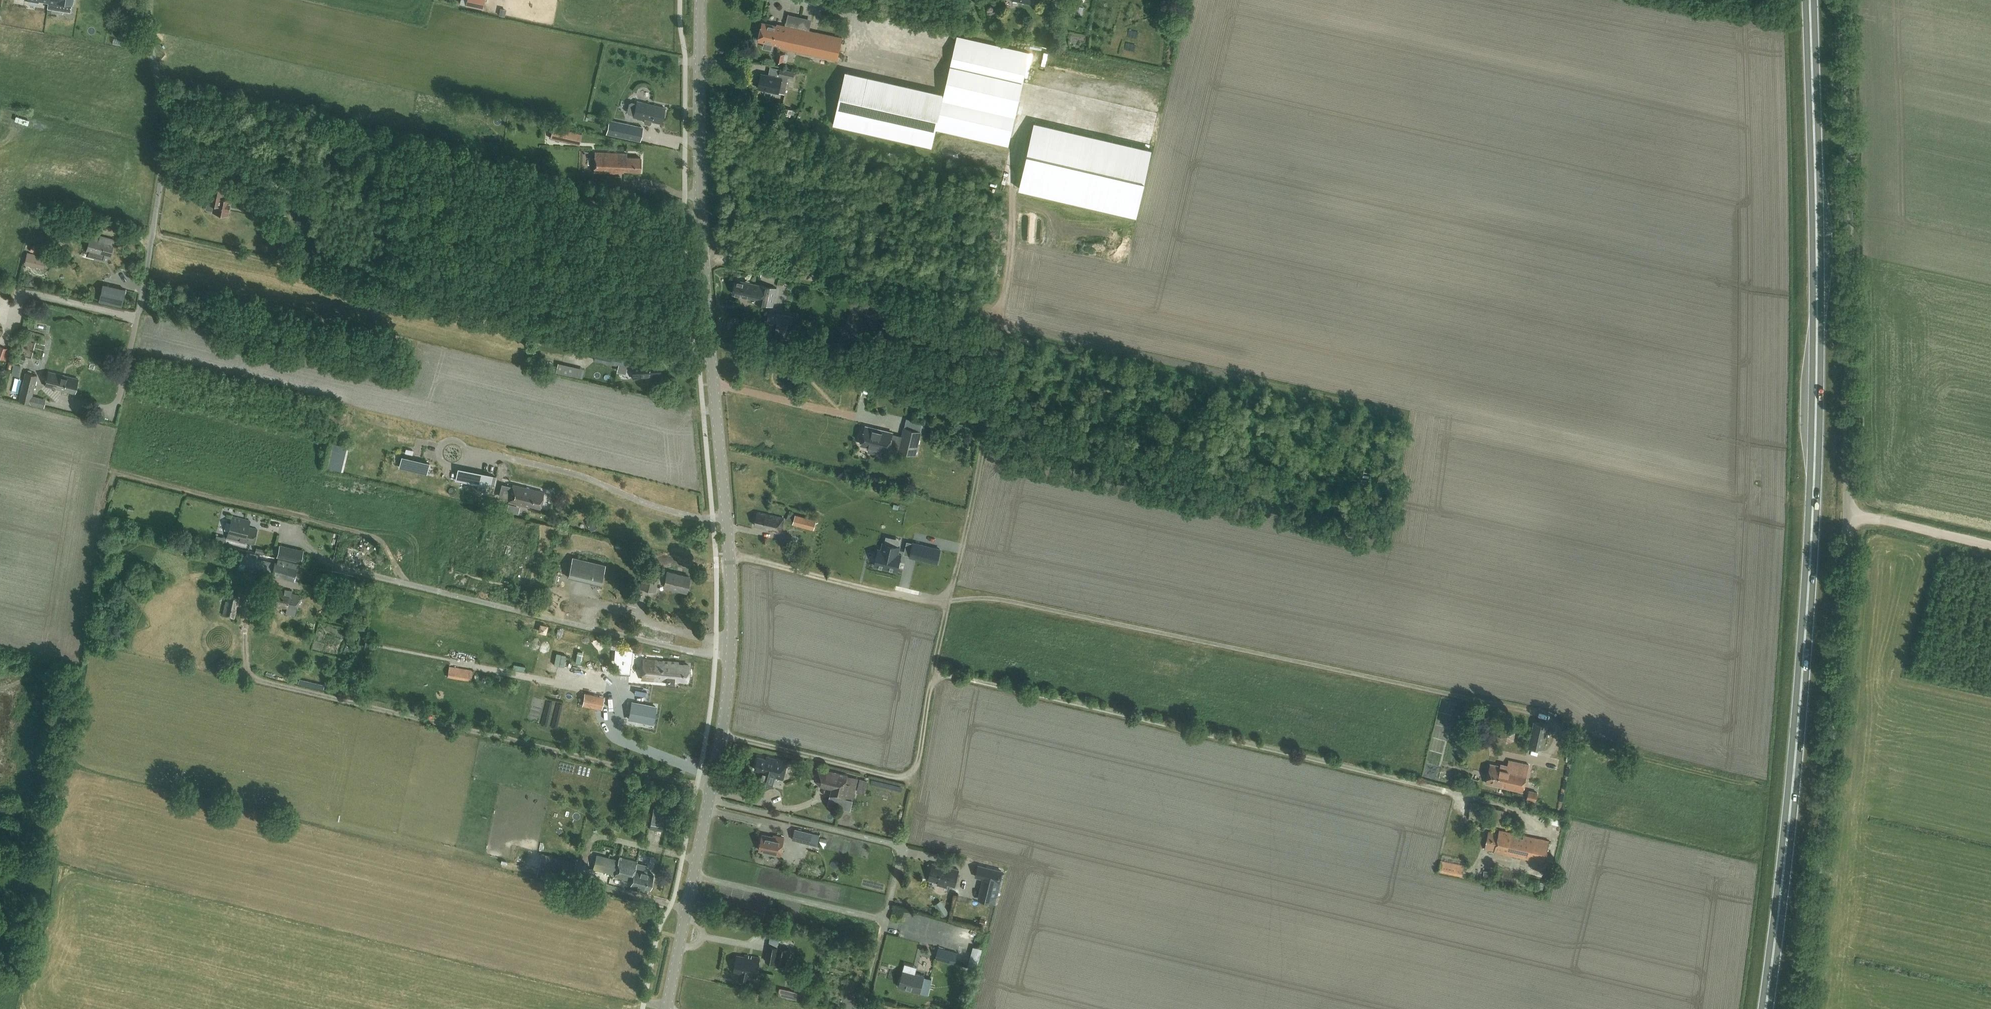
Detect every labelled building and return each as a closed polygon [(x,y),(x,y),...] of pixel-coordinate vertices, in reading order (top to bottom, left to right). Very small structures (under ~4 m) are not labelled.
[(49,1),(48,8),(70,12),(72,3),(73,0),(43,0),(49,1)] [(779,47),(837,59),(841,38),(777,23),(776,26),(762,22),(758,40),(780,45),(779,47)] [(784,61),(785,54),(784,54),(784,53),(778,52),(776,60),(783,61),(783,60),(784,61)] [(795,72),(780,69),(778,77),(761,73),(758,87),(779,92),(780,86),(786,87),(788,76),(793,77),(795,72)] [(833,124),(932,146),(936,129),(943,99),(944,93),(846,70),(833,124)] [(1009,146),(1015,115),(943,99),(936,129),(1009,146)] [(651,121),(661,123),(665,108),(636,101),(632,116),(644,119),(643,121),(644,123),(649,124),(650,123),(651,121)] [(786,107),(784,113),(794,115),(795,110),(786,107)] [(609,120),(606,134),(639,141),(642,127),(609,120)] [(1035,122),(1020,187),(1137,213),(1152,148),(1035,122)] [(553,127),(550,138),(571,143),(573,132),(553,127)] [(628,154),(595,152),(595,173),(621,174),(621,170),(640,171),(640,157),(628,157),(628,154)] [(207,201),(205,209),(227,214),(230,199),(223,198),(225,184),(211,181),(207,201)] [(306,224),(308,208),(299,207),(296,223),(306,224)] [(99,237),(90,235),(86,251),(96,253),(94,257),(104,260),(105,255),(110,256),(114,239),(100,235),(99,237)] [(32,245),(30,251),(39,254),(41,247),(32,245)] [(43,268),(46,257),(27,252),(25,263),(43,268)] [(769,305),(773,287),(760,284),(752,283),(736,279),(733,294),(748,297),(748,300),(769,305)] [(103,284),(99,301),(121,306),(125,289),(103,284)] [(793,317),(771,313),(769,312),(767,323),(791,328),(793,317)] [(789,335),(787,345),(801,349),(804,339),(789,335)] [(620,364),(623,350),(588,342),(585,356),(620,364)] [(6,360),(9,349),(0,346),(0,358),(6,360)] [(648,363),(648,361),(632,363),(633,378),(660,376),(659,362),(648,363)] [(563,364),(561,373),(582,378),(584,368),(563,364)] [(5,395),(9,396),(8,398),(18,400),(25,373),(11,370),(5,395)] [(45,385),(75,393),(78,378),(49,371),(45,385)] [(19,400),(30,402),(37,375),(26,372),(19,400)] [(888,450),(893,431),(866,425),(863,434),(862,434),(861,441),(862,441),(861,443),(869,445),(868,450),(879,453),(880,448),(888,450)] [(904,427),(902,436),(900,446),(899,450),(915,454),(921,431),(904,427)] [(330,466),(342,469),(348,445),(336,442),(330,466)] [(426,474),(429,463),(402,456),(399,467),(426,474)] [(460,481),(493,488),(496,489),(499,477),(462,469),(460,481)] [(512,484),(509,500),(524,504),(524,502),(540,506),(544,490),(512,484)] [(527,505),(513,503),(512,512),(526,514),(527,505)] [(754,525),(769,528),(769,530),(781,533),(784,519),(768,515),(757,512),(754,525)] [(814,529),(815,519),(795,514),(792,524),(814,529)] [(249,527),(250,520),(232,516),(227,537),(254,544),(257,529),(249,527)] [(862,530),(859,538),(871,542),(874,534),(862,530)] [(898,553),(900,546),(883,542),(882,549),(879,548),(878,551),(877,554),(875,565),(897,570),(900,560),(901,556),(901,554),(900,553),(898,553)] [(940,549),(940,548),(934,547),(914,542),(911,555),(910,556),(931,561),(936,562),(937,562),(937,561),(938,556),(939,555),(940,549)] [(280,544),(277,557),(301,563),(304,550),(280,544)] [(366,550),(349,546),(347,553),(346,553),(343,562),(353,565),(361,567),(366,550)] [(274,562),(257,558),(258,555),(247,552),(246,555),(241,554),(238,567),(270,575),(270,574),(286,579),(295,581),(296,575),(295,575),(298,563),(278,558),(277,562),(274,561),(274,562)] [(572,557),(568,578),(601,585),(606,564),(572,557)] [(685,591),(689,576),(667,571),(666,575),(659,574),(660,570),(644,566),(639,587),(655,590),(657,582),(664,583),(663,586),(685,591)] [(299,595),(273,589),(270,605),(286,608),(285,611),(295,613),(299,595)] [(222,616),(235,619),(239,597),(228,595),(227,601),(225,600),(222,616)] [(406,600),(406,610),(420,611),(420,601),(406,600)] [(482,633),(483,626),(459,623),(458,630),(482,633)] [(619,640),(612,639),(611,648),(619,648),(619,640)] [(631,651),(618,649),(616,663),(619,663),(620,663),(618,673),(629,674),(631,651)] [(688,664),(678,664),(679,661),(655,660),(653,680),(676,682),(676,680),(687,681),(688,664)] [(471,681),(472,670),(449,666),(447,677),(471,681)] [(602,709),(604,696),(584,692),(582,705),(602,709)] [(632,702),(629,719),(652,723),(656,706),(632,702)] [(1542,751),(1547,727),(1533,724),(1528,748),(1542,751)] [(1502,733),(1506,740),(1513,735),(1509,728),(1502,733)] [(758,756),(755,769),(762,771),(759,781),(772,785),(775,777),(787,780),(792,763),(767,756),(766,758),(758,756)] [(1486,783),(1522,791),(1528,767),(1510,763),(1509,766),(1501,764),(1500,766),(1491,763),(1486,783)] [(814,780),(821,786),(832,788),(830,795),(847,799),(852,777),(848,776),(848,775),(817,767),(814,780)] [(1537,792),(1529,790),(1527,798),(1535,801),(1537,792)] [(1562,823),(1564,816),(1549,813),(1548,820),(1562,823)] [(792,840),(809,844),(814,845),(816,835),(812,834),(812,832),(795,828),(792,840)] [(1494,851),(1544,862),(1549,840),(1499,830),(1498,833),(1488,831),(1485,848),(1494,850),(1494,851)] [(762,834),(759,849),(770,852),(770,854),(780,856),(784,837),(773,834),(773,836),(762,834)] [(542,854),(539,868),(572,875),(575,862),(542,854)] [(648,865),(636,862),(637,861),(619,857),(619,860),(596,854),(593,868),(615,873),(614,876),(632,880),(631,883),(649,888),(653,874),(646,872),(648,865)] [(1462,876),(1464,865),(1441,860),(1438,871),(1462,876)] [(928,879),(954,886),(958,869),(932,863),(928,879)] [(978,865),(976,876),(983,878),(978,899),(996,903),(1003,874),(1001,873),(1002,871),(978,865)] [(765,960),(775,962),(786,964),(789,948),(768,945),(765,960)] [(955,963),(957,952),(938,947),(935,958),(955,963)] [(734,972),(740,973),(739,979),(748,981),(749,975),(756,976),(760,957),(745,954),(744,956),(737,955),(734,972)] [(899,986),(920,992),(924,975),(903,970),(899,986)]
